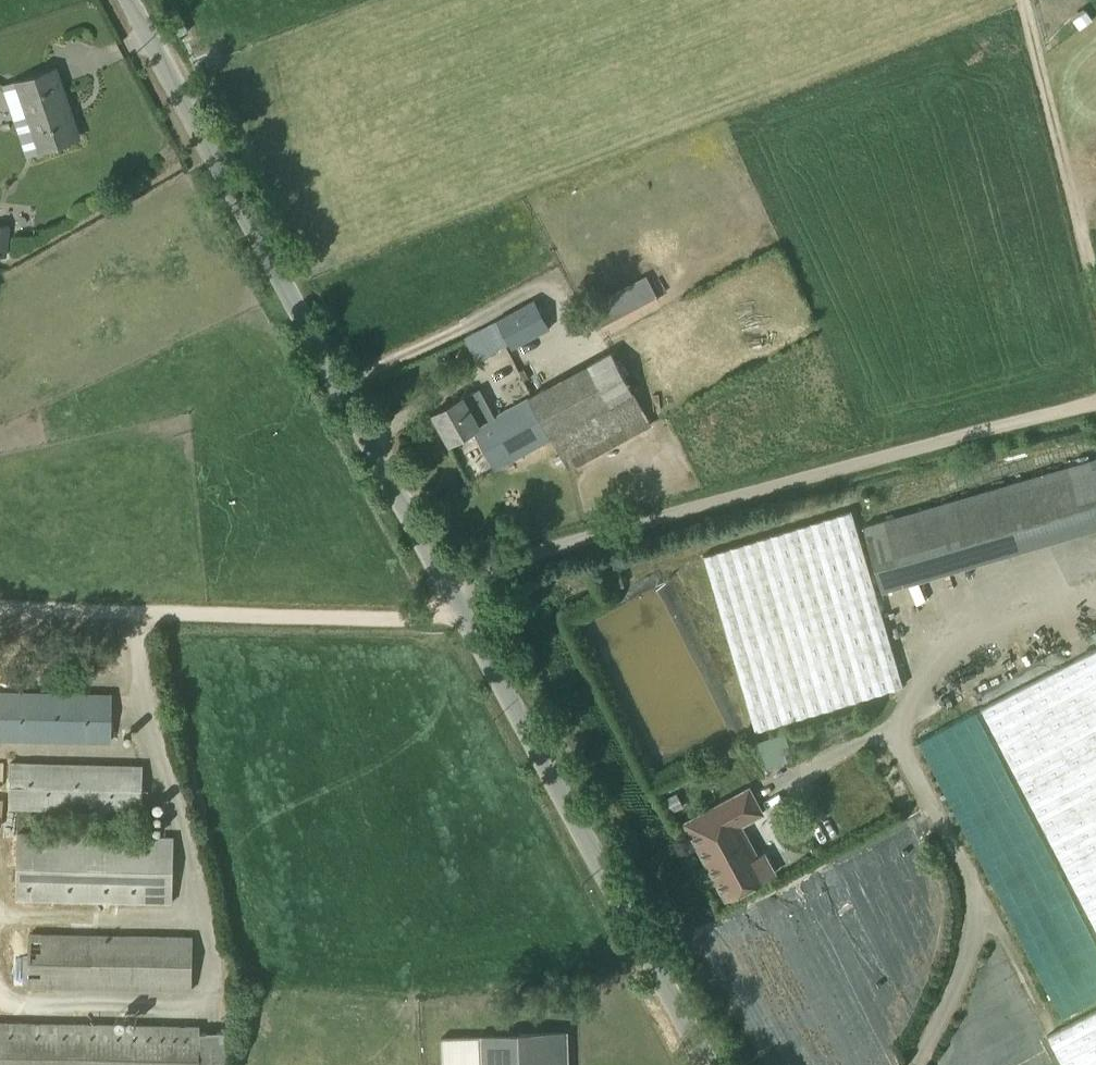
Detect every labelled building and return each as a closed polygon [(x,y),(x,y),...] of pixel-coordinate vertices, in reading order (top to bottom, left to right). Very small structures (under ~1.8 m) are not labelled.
[(67,102),(55,67),(2,85),(26,154),(74,138),(79,136),(67,102)] [(8,252),(9,221),(0,220),(0,251),(8,252)] [(598,332),(659,301),(646,274),(585,305),(598,332)] [(534,299),(495,319),(511,349),(550,329),(534,299)] [(463,336),(476,360),(492,351),(478,328),(463,336)] [(568,468),(650,423),(610,351),(494,414),(478,386),(432,411),(449,441),(471,429),(494,469),(551,438),(568,468)] [(863,524),(881,589),(1095,526),(1095,458),(863,524)] [(856,509),(708,547),(750,715),(777,708),(774,694),(764,697),(763,692),(778,688),(776,680),(794,675),(803,709),(901,685),(856,509)] [(985,698),(1079,901),(1095,893),(1095,892),(1084,889),(1087,884),(1075,878),(1077,870),(1070,855),(1083,799),(1093,794),(1095,794),(1095,647),(985,698)] [(98,732),(99,692),(0,690),(0,731),(98,732)] [(966,699),(910,729),(1063,1016),(1095,998),(1095,943),(966,699)] [(783,732),(758,741),(766,767),(783,761),(779,749),(788,745),(783,732)] [(11,759),(9,805),(143,809),(144,762),(11,759)] [(684,822),(724,898),(776,871),(764,848),(757,852),(743,826),(766,813),(752,786),(684,822)] [(17,834),(16,892),(163,896),(164,839),(17,834)] [(28,934),(28,975),(181,976),(182,936),(28,934)] [(1068,1064),(1095,1064),(1095,1008),(1051,1028),(1068,1064)] [(193,1024),(0,1020),(0,1064),(192,1064),(193,1024)] [(439,1036),(440,1064),(566,1064),(565,1033),(439,1036)]
